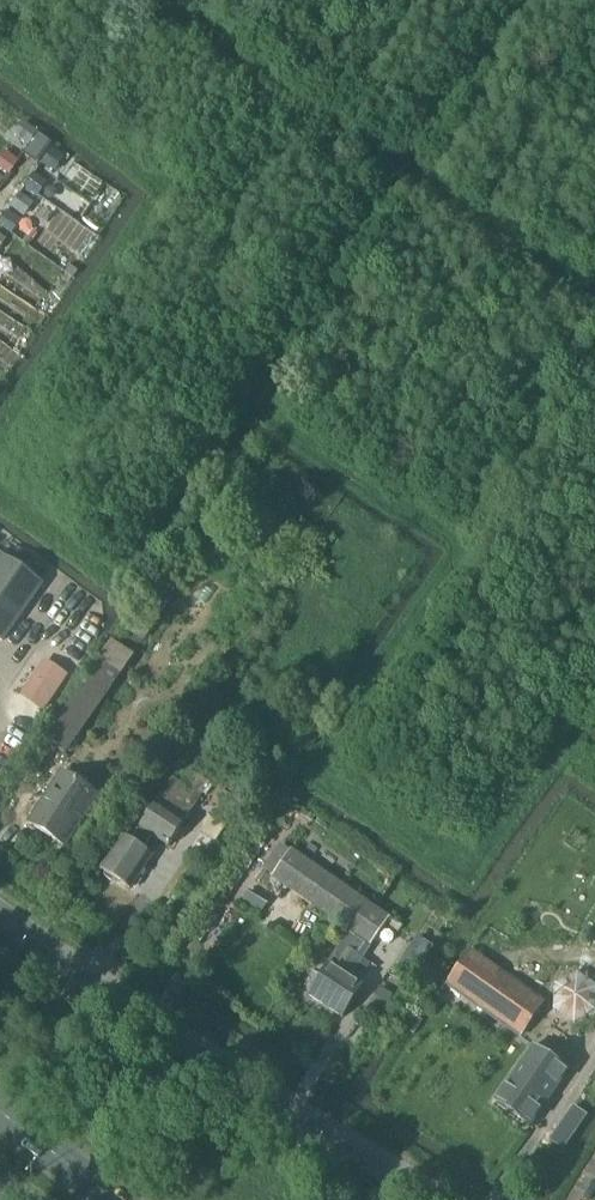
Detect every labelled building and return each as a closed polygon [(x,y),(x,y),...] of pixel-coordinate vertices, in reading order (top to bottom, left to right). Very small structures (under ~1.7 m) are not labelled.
[(37,132),(24,123),(15,136),(28,145),(37,132)] [(39,135),(25,154),(35,162),(49,142),(39,135)] [(64,157),(51,149),(43,163),(56,171),(64,157)] [(30,183),(43,192),(51,180),(39,171),(30,183)] [(9,206),(22,216),(33,201),(20,191),(9,206)] [(0,222),(0,226),(11,234),(20,220),(7,211),(0,222)] [(0,560),(0,641),(3,643),(44,585),(3,556),(0,560)] [(43,742),(63,756),(105,695),(104,694),(137,647),(118,634),(43,742)] [(190,771),(182,784),(172,777),(130,841),(123,836),(101,871),(105,873),(105,878),(111,882),(115,880),(129,890),(152,855),(144,850),(153,837),(169,847),(185,821),(209,783),(216,772),(200,762),(193,773),(190,771)] [(29,824),(63,846),(97,794),(63,772),(29,824)] [(389,918),(360,897),(292,849),(273,876),(324,913),(350,930),(307,995),(342,1018),(362,987),(349,979),(389,918)] [(444,986),(453,992),(454,991),(519,1036),(544,1001),(470,949),(463,944),(454,957),(461,962),(444,986)] [(577,973),(554,984),(552,1011),(573,1024),(594,1015),(594,985),(577,973)] [(494,1101),(530,1126),(568,1071),(533,1046),(494,1101)] [(550,1140),(562,1149),(585,1115),(573,1107),(550,1140)]
